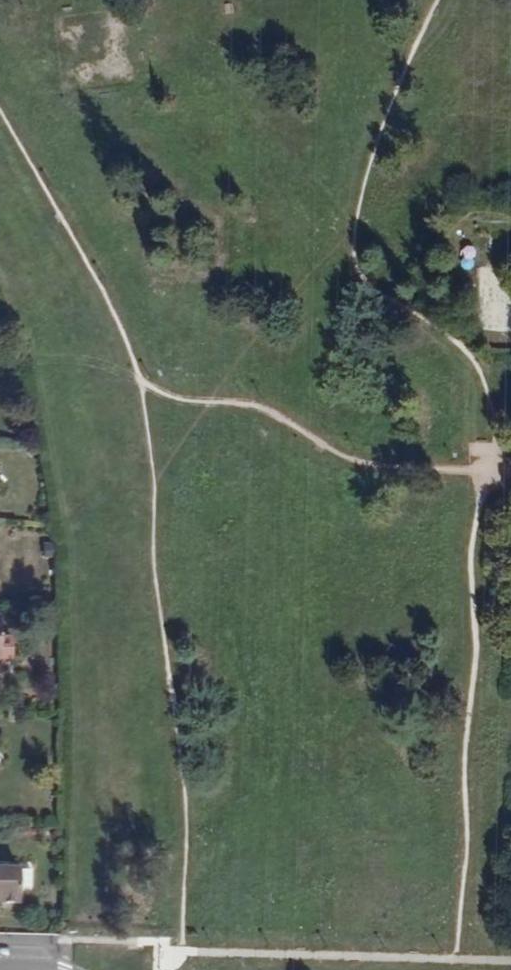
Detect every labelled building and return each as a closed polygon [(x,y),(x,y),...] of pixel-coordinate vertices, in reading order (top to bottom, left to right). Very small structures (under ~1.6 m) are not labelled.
[(482,332),(510,331),(510,267),(481,268),(482,332)] [(13,866),(0,866),(0,900),(12,901),(13,866)]
